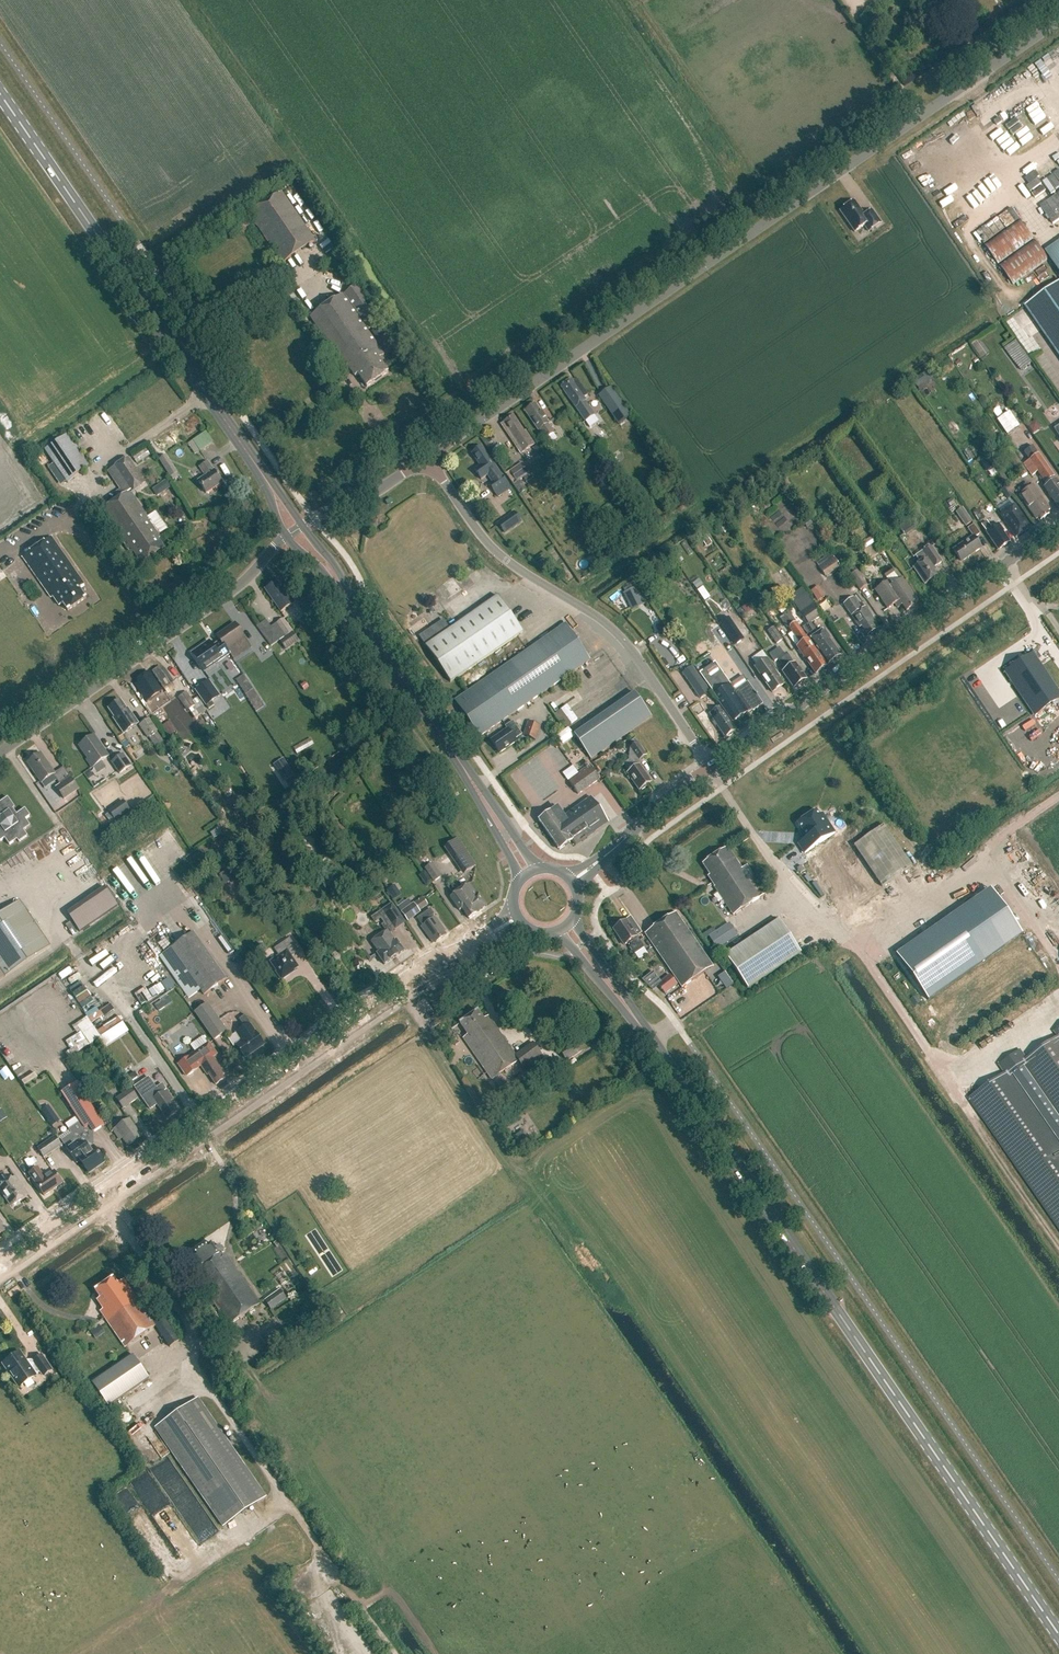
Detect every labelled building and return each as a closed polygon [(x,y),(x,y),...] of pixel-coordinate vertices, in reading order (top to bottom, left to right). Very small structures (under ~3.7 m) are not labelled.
[(886,21),(874,16),(871,25),(883,29),(886,21)] [(1040,59),(1027,63),(1031,76),(1044,72),(1040,59)] [(1003,81),(1006,90),(1023,84),(1019,75),(1003,81)] [(1007,115),(1018,107),(1014,102),(1004,110),(1007,115)] [(1036,131),(1048,123),(1039,108),(1029,114),(1031,117),(1028,119),(1036,131)] [(1019,140),(1032,133),(1025,122),(1013,129),(1019,140)] [(954,140),(963,132),(956,125),(947,133),(954,140)] [(1016,135),(1004,144),(1008,149),(1020,140),(1016,135)] [(1038,135),(1025,142),(1028,148),(1041,142),(1038,135)] [(1029,170),(1048,159),(1044,153),(1026,164),(1029,170)] [(1050,160),(1045,163),(1054,175),(1058,172),(1050,160)] [(1022,201),(1039,193),(1035,185),(1034,186),(1029,177),(1028,178),(1024,170),(1026,169),(1023,164),(1007,172),(1022,201)] [(1003,182),(1010,194),(1015,191),(1008,179),(1003,182)] [(1047,196),(1044,191),(1035,196),(1043,212),(1046,211),(1049,218),(1058,213),(1058,201),(1054,192),(1047,196)] [(249,215),(282,264),(315,241),(282,193),(249,215)] [(854,201),(840,211),(855,233),(864,226),(868,232),(881,223),(872,210),(864,215),(854,201)] [(1010,206),(996,213),(1001,224),(1016,217),(1010,206)] [(1043,227),(1046,222),(1035,214),(1031,220),(1043,227)] [(984,245),(1013,285),(1048,259),(1020,220),(984,245)] [(1046,253),(1058,272),(1058,243),(1046,253)] [(1025,307),(1058,355),(1058,284),(1025,307)] [(343,293),(367,330),(378,323),(373,315),(374,314),(356,285),(343,293)] [(346,369),(349,367),(356,377),(359,375),(368,388),(389,373),(379,359),(384,356),(343,296),(311,318),(340,362),(341,361),(346,369)] [(1005,348),(1021,370),(1033,361),(1017,339),(1005,348)] [(977,342),(972,345),(981,359),(987,356),(977,342)] [(912,381),(916,387),(926,381),(921,374),(912,381)] [(1030,383),(1034,392),(1045,387),(1042,379),(1030,383)] [(576,408),(585,422),(594,415),(585,402),(586,401),(584,398),(588,395),(578,380),(573,383),(571,380),(561,387),(575,408),(576,408)] [(612,388),(598,397),(618,425),(631,415),(612,388)] [(548,423),(535,404),(525,411),(538,431),(539,430),(545,439),(554,433),(548,424),(548,423)] [(997,420),(1007,434),(1019,426),(1009,412),(997,420)] [(524,432),(513,416),(501,425),(521,454),(535,444),(526,431),(524,432)] [(1036,419),(1028,425),(1034,433),(1042,427),(1036,419)] [(188,438),(196,449),(209,439),(202,428),(188,438)] [(89,466),(67,435),(45,450),(66,482),(89,466)] [(1037,472),(1044,483),(1054,476),(1035,450),(1033,446),(1023,453),(1026,457),(1029,461),(1024,464),(1032,476),(1037,472)] [(489,485),(494,492),(507,483),(481,447),(471,454),(480,466),(474,470),(481,480),(488,475),(493,482),(489,485)] [(1025,473),(1008,447),(1001,452),(1018,478),(1025,473)] [(130,492),(102,511),(131,555),(134,553),(142,564),(165,549),(157,537),(159,536),(153,528),(154,527),(130,492),(144,483),(128,460),(115,469),(130,492)] [(198,483),(206,494),(222,484),(208,463),(200,468),(206,477),(198,483)] [(533,479),(523,463),(510,472),(517,483),(515,485),(520,492),(525,489),(520,482),(524,479),(527,483),(533,479)] [(163,469),(169,479),(177,475),(171,465),(163,469)] [(995,467),(1004,483),(1008,481),(998,465),(995,467)] [(1055,508),(1058,505),(1058,487),(1053,477),(1040,486),(1055,508)] [(162,482),(167,489),(171,486),(167,479),(162,482)] [(1039,517),(1041,520),(1049,514),(1042,504),(1045,502),(1033,485),(1019,495),(1036,519),(1039,517)] [(947,502),(950,507),(955,504),(951,499),(947,502)] [(948,510),(951,513),(958,509),(955,505),(948,510)] [(1000,515),(1015,538),(1030,528),(1014,505),(1000,515)] [(972,522),(962,508),(955,513),(965,527),(972,522)] [(973,513),(979,522),(985,518),(979,509),(973,513)] [(498,524),(504,533),(521,521),(514,512),(498,524)] [(897,526),(904,537),(915,529),(908,519),(897,526)] [(986,533),(997,550),(1009,542),(1003,534),(1004,532),(999,524),(992,529),(987,522),(981,526),(986,533)] [(953,550),(961,562),(981,548),(974,538),(980,534),(973,525),(968,529),(973,536),(953,550)] [(860,538),(869,533),(865,526),(856,531),(860,538)] [(59,605),(63,602),(69,610),(86,598),(79,588),(83,585),(77,577),(79,576),(52,537),(23,558),(51,598),(53,596),(59,605)] [(880,547),(876,550),(873,545),(864,551),(870,560),(879,554),(880,556),(884,553),(880,547)] [(913,568),(925,585),(936,576),(932,569),(942,562),(930,546),(915,556),(920,563),(913,568)] [(590,562),(595,570),(613,557),(608,550),(590,562)] [(819,567),(826,577),(841,567),(834,557),(819,567)] [(244,579),(255,569),(251,565),(240,575),(244,579)] [(851,575),(861,590),(868,585),(859,570),(851,575)] [(444,595),(459,585),(452,574),(436,585),(444,595)] [(902,605),(906,611),(915,605),(913,602),(916,600),(902,579),(892,586),(888,581),(875,590),(888,609),(895,604),(897,608),(902,605)] [(276,582),(265,590),(281,613),(295,603),(284,587),(281,589),(276,582)] [(631,583),(622,588),(625,593),(623,594),(630,608),(642,603),(635,588),(634,589),(631,583)] [(827,595),(821,600),(825,605),(831,600),(827,595)] [(444,621),(420,638),(425,646),(450,683),(523,632),(498,596),(450,629),(444,621)] [(724,597),(717,601),(720,606),(727,602),(724,597)] [(807,597),(794,605),(808,625),(811,623),(821,616),(807,597)] [(877,626),(865,607),(861,609),(853,598),(843,605),(860,628),(861,627),(867,636),(876,630),(875,628),(877,626)] [(520,628),(527,625),(521,614),(515,616),(520,628)] [(720,623),(735,645),(744,639),(729,617),(720,623)] [(276,624),(285,636),(292,632),(283,619),(276,624)] [(797,647),(815,674),(826,666),(806,638),(795,623),(788,628),(800,645),(797,647)] [(808,625),(803,629),(810,640),(828,665),(840,657),(829,640),(829,638),(824,630),(818,634),(811,623),(808,625)] [(235,624),(216,637),(220,642),(226,650),(244,637),(235,624)] [(565,624),(455,700),(480,737),(590,661),(565,624)] [(774,627),(767,632),(775,645),(782,640),(774,627)] [(292,632),(280,640),(283,644),(286,650),(298,641),(295,636),(292,632)] [(209,641),(191,654),(201,667),(214,658),(218,663),(230,655),(226,650),(220,642),(213,647),(209,641)] [(769,655),(774,662),(778,660),(785,670),(783,672),(794,687),(806,679),(799,670),(800,670),(795,663),(794,664),(786,653),(784,655),(779,648),(769,655)] [(762,678),(772,693),(783,685),(778,678),(779,677),(767,659),(756,667),(763,677),(762,678)] [(1034,715),(1058,699),(1058,693),(1038,661),(1010,680),(1034,715)] [(693,666),(682,673),(700,698),(710,691),(693,666)] [(750,707),(753,711),(762,704),(747,683),(734,692),(729,685),(730,685),(722,673),(707,684),(719,702),(718,702),(732,722),(748,711),(746,709),(750,707)] [(145,674),(137,680),(139,683),(136,685),(148,703),(162,692),(150,675),(147,677),(145,674)] [(236,688),(226,674),(214,682),(223,694),(229,690),(231,692),(236,688)] [(243,676),(236,681),(245,695),(253,691),(243,676)] [(195,706),(186,693),(179,698),(188,711),(195,706)] [(651,717),(635,693),(574,736),(591,759),(651,717)] [(108,709),(118,724),(123,732),(137,722),(132,715),(131,716),(120,701),(108,709)] [(553,712),(561,707),(558,701),(549,707),(553,712)] [(718,726),(726,737),(735,732),(731,726),(731,725),(723,713),(722,714),(718,707),(712,712),(716,718),(713,720),(717,726),(718,726)] [(149,719),(139,726),(147,738),(149,737),(156,732),(157,731),(149,719)] [(491,741),(499,753),(516,742),(515,740),(522,735),(513,721),(505,727),(507,730),(491,741)] [(163,727),(169,735),(175,731),(169,723),(163,727)] [(156,732),(149,737),(155,747),(159,744),(163,742),(156,732)] [(88,759),(87,760),(92,768),(108,757),(93,736),(79,746),(88,759)] [(163,742),(159,744),(164,752),(170,749),(164,741),(163,742)] [(628,774),(639,790),(651,782),(639,766),(636,763),(647,756),(638,744),(630,749),(633,754),(629,756),(629,761),(624,764),(630,773),(628,774)] [(27,764),(41,784),(55,774),(41,754),(27,764)] [(111,763),(119,774),(131,766),(123,754),(111,763)] [(293,775),(283,759),(275,764),(285,780),(293,775)] [(599,779),(589,766),(568,781),(578,795),(599,779)] [(56,788),(64,799),(78,790),(70,778),(56,788)] [(539,820),(559,850),(572,841),(575,845),(608,822),(591,797),(573,810),(574,811),(564,818),(557,808),(539,820)] [(14,808),(7,798),(0,803),(0,842),(4,839),(9,846),(17,840),(18,843),(27,837),(23,831),(30,826),(25,820),(30,816),(25,809),(16,815),(12,809),(14,808)] [(124,800),(109,811),(115,819),(130,809),(124,800)] [(448,823),(453,821),(449,812),(444,815),(448,823)] [(818,815),(799,828),(808,842),(799,848),(843,913),(845,912),(874,892),(848,854),(842,845),(830,827),(827,829),(818,815)] [(51,828),(66,844),(72,839),(57,823),(51,828)] [(882,887),(912,867),(883,825),(854,846),(882,887)] [(263,842),(268,849),(276,843),(271,836),(263,842)] [(446,846),(465,874),(476,866),(457,839),(446,846)] [(69,853),(78,850),(76,845),(67,848),(69,853)] [(728,848),(703,865),(710,876),(708,877),(715,887),(715,888),(733,915),(733,916),(769,892),(765,886),(762,888),(747,865),(742,868),(728,848)] [(425,869),(434,883),(442,877),(433,864),(425,869)] [(462,909),(469,919),(475,915),(475,914),(487,906),(478,895),(477,896),(469,884),(450,897),(460,911),(462,909)] [(400,895),(394,886),(386,891),(392,900),(400,895)] [(896,955),(925,997),(928,1000),(1004,947),(1022,934),(990,889),(972,902),(972,901),(896,955)] [(422,898),(414,904),(418,910),(426,904),(422,898)] [(0,914),(0,981),(50,947),(19,901),(0,914)] [(413,903),(401,912),(408,921),(420,912),(418,910),(414,904),(413,903)] [(384,925),(381,926),(386,933),(388,932),(390,935),(404,924),(406,923),(393,904),(382,911),(371,919),(374,924),(381,920),(384,925)] [(433,939),(436,943),(444,936),(442,933),(444,931),(435,917),(433,918),(432,916),(434,914),(430,909),(417,919),(422,926),(421,927),(431,941),(433,939)] [(645,934),(682,988),(713,967),(675,912),(645,934)] [(779,919),(725,955),(748,988),(801,952),(779,919)] [(627,943),(634,954),(643,948),(636,937),(626,921),(620,925),(619,924),(614,927),(615,928),(614,929),(619,938),(623,943),(624,945),(627,943)] [(729,924),(708,937),(717,950),(737,937),(729,924)] [(168,926),(157,933),(154,928),(148,931),(151,937),(148,939),(151,944),(171,932),(168,926)] [(377,954),(384,965),(404,951),(396,941),(394,942),(390,935),(388,932),(386,933),(372,943),(379,953),(377,954)] [(188,999),(200,990),(204,995),(226,980),(193,933),(159,957),(188,999)] [(814,934),(796,938),(797,946),(816,942),(814,934)] [(270,962),(277,971),(276,972),(281,980),(289,975),(289,974),(298,967),(291,957),(299,952),(290,938),(274,949),(279,956),(270,962)] [(884,967),(898,986),(904,982),(890,963),(884,967)] [(645,980),(656,991),(659,988),(666,996),(678,986),(670,977),(661,984),(654,973),(645,980)] [(168,996),(155,1005),(159,1012),(172,1003),(168,996)] [(196,1012),(214,1039),(226,1031),(207,1004),(196,1012)] [(459,1024),(467,1036),(463,1039),(491,1080),(518,1061),(525,1070),(543,1058),(541,1056),(545,1054),(542,1048),(538,1051),(532,1043),(515,1055),(488,1017),(484,1020),(477,1011),(459,1024)] [(236,1046),(245,1058),(264,1044),(255,1032),(254,1033),(249,1025),(250,1024),(244,1016),(238,1020),(244,1027),(236,1033),(242,1041),(236,1046)] [(999,1065),(1005,1074),(969,1098),(1058,1228),(1058,1142),(1013,1074),(1025,1066),(1058,1115),(1058,1028),(1054,1032),(1058,1037),(1027,1059),(1021,1050),(999,1065)] [(174,1056),(184,1049),(172,1033),(162,1040),(174,1056)] [(558,1049),(567,1062),(583,1051),(574,1039),(558,1049)] [(543,1041),(538,1045),(544,1051),(548,1047),(543,1041)] [(225,1079),(222,1076),(225,1074),(213,1057),(217,1055),(209,1043),(178,1064),(187,1076),(198,1069),(196,1066),(199,1064),(207,1075),(209,1074),(216,1085),(224,1080),(225,1079)] [(157,1105),(167,1119),(178,1112),(171,1101),(173,1100),(162,1084),(156,1089),(148,1077),(134,1087),(150,1110),(157,1105)] [(139,1099),(132,1089),(116,1099),(124,1110),(139,1099)] [(89,1126),(93,1133),(104,1126),(85,1096),(70,1106),(85,1129),(89,1126)] [(42,1110),(51,1125),(58,1120),(49,1105),(42,1110)] [(129,1120),(113,1131),(120,1140),(122,1138),(128,1146),(141,1137),(129,1120)] [(38,1139),(51,1132),(48,1127),(36,1133),(38,1139)] [(56,1136),(38,1149),(44,1158),(62,1145),(56,1136)] [(80,1161),(89,1173),(104,1162),(93,1147),(90,1150),(86,1145),(77,1142),(67,1150),(76,1164),(80,1161)] [(29,1174),(35,1183),(44,1196),(62,1184),(54,1171),(45,1178),(38,1168),(29,1174)] [(12,1207),(27,1197),(14,1178),(0,1188),(12,1207)] [(219,1246),(214,1249),(210,1243),(189,1258),(197,1269),(192,1273),(228,1325),(259,1304),(225,1256),(223,1257),(220,1254),(223,1252),(219,1246)] [(169,1347),(178,1341),(161,1317),(153,1323),(123,1280),(117,1284),(113,1278),(94,1291),(99,1299),(96,1301),(102,1310),(100,1312),(124,1347),(155,1326),(169,1347)] [(263,1301),(269,1310),(285,1299),(279,1290),(263,1301)] [(273,1330),(264,1336),(274,1349),(283,1343),(273,1330)] [(3,1364),(19,1387),(41,1372),(43,1376),(51,1370),(41,1356),(33,1362),(34,1362),(29,1366),(20,1353),(3,1364)] [(148,1378),(132,1354),(91,1383),(107,1406),(148,1378)] [(198,1399),(155,1428),(223,1526),(266,1497),(198,1399)] [(142,1476),(131,1483),(147,1510),(164,1500),(153,1481),(147,1484),(142,1476)] [(177,1562),(123,1481),(109,1490),(136,1531),(134,1532),(161,1573),(177,1562)]
